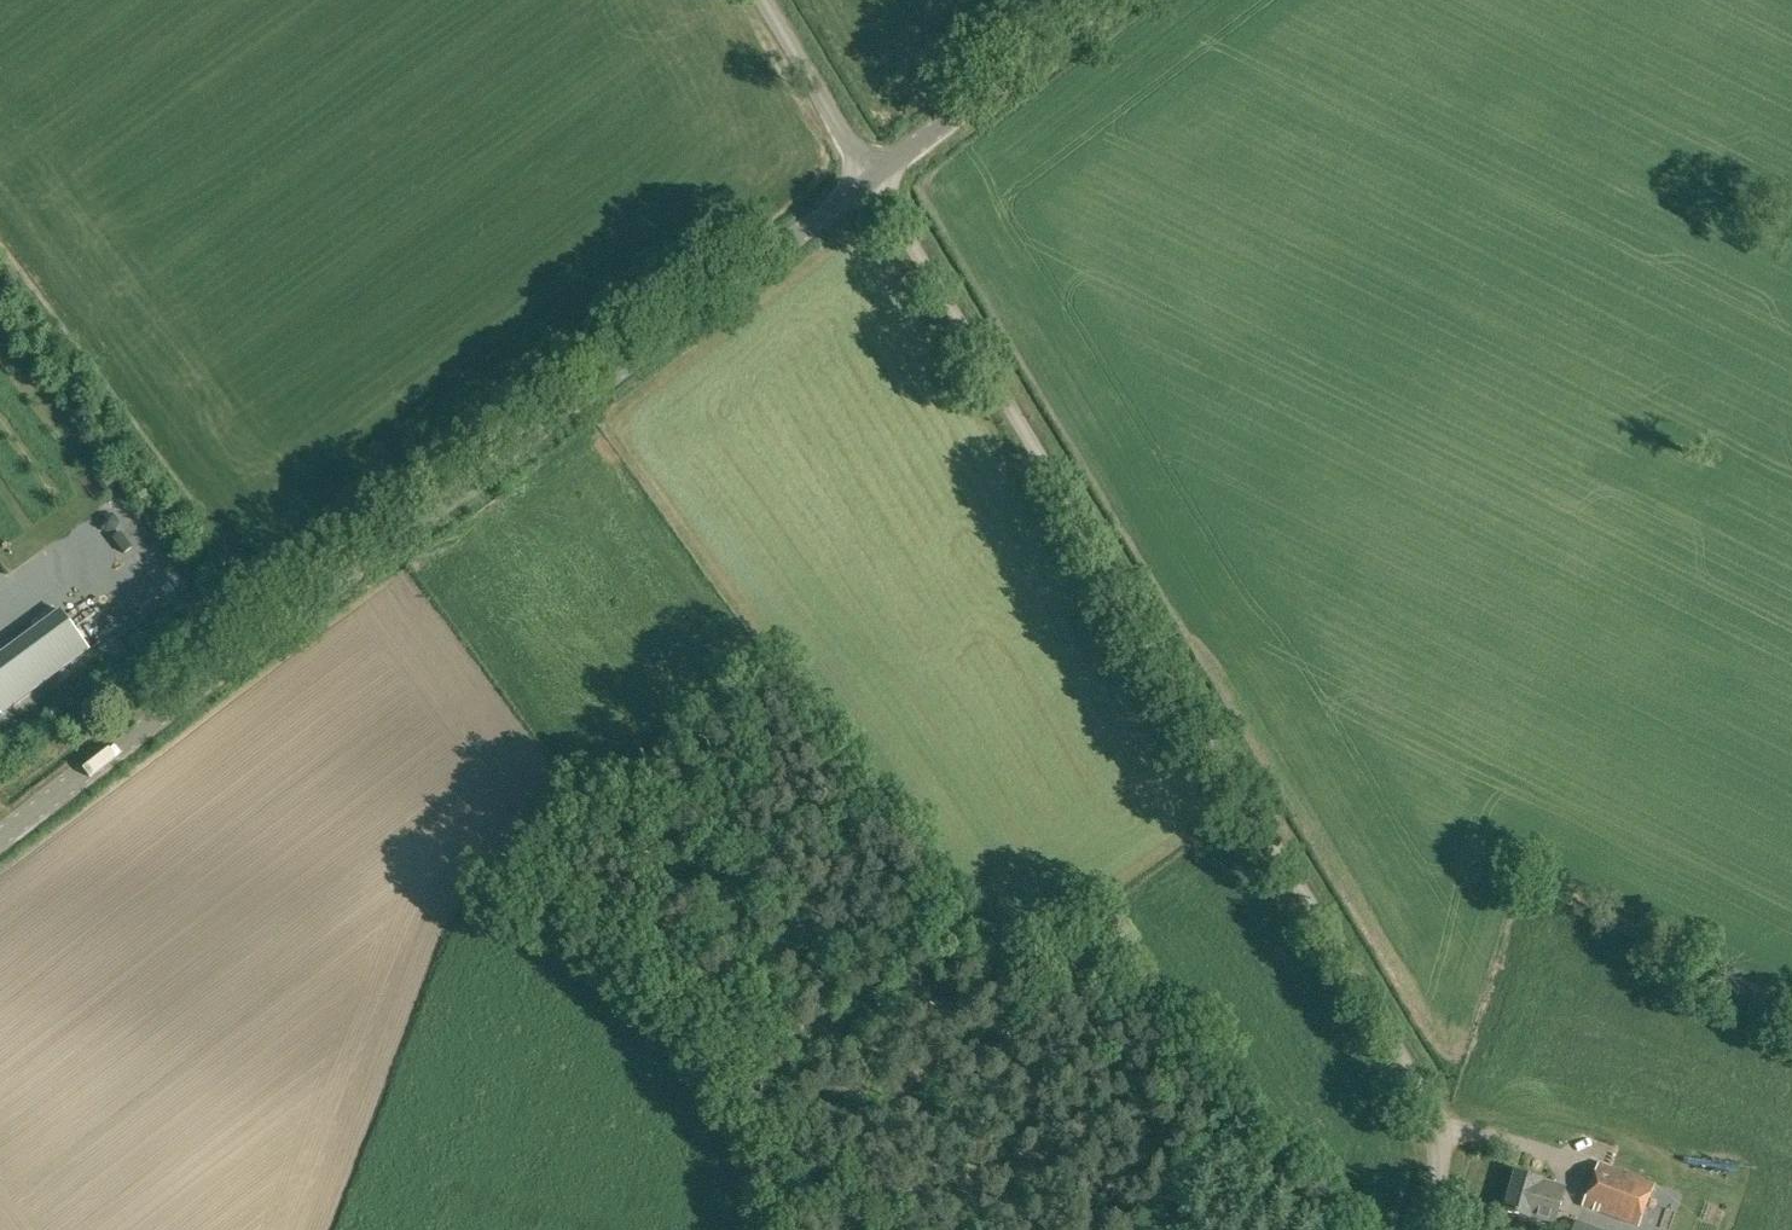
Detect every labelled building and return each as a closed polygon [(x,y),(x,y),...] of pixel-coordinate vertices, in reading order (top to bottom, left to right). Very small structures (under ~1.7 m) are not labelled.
[(9,370),(0,353),(0,375),(9,370)] [(0,656),(0,709),(4,714),(91,650),(62,610),(0,656)] [(1638,1228),(1656,1184),(1599,1162),(1582,1207),(1638,1228)] [(1556,1224),(1566,1186),(1516,1173),(1505,1210),(1556,1224)] [(1576,1221),(1572,1229),(1600,1229),(1576,1221)]
